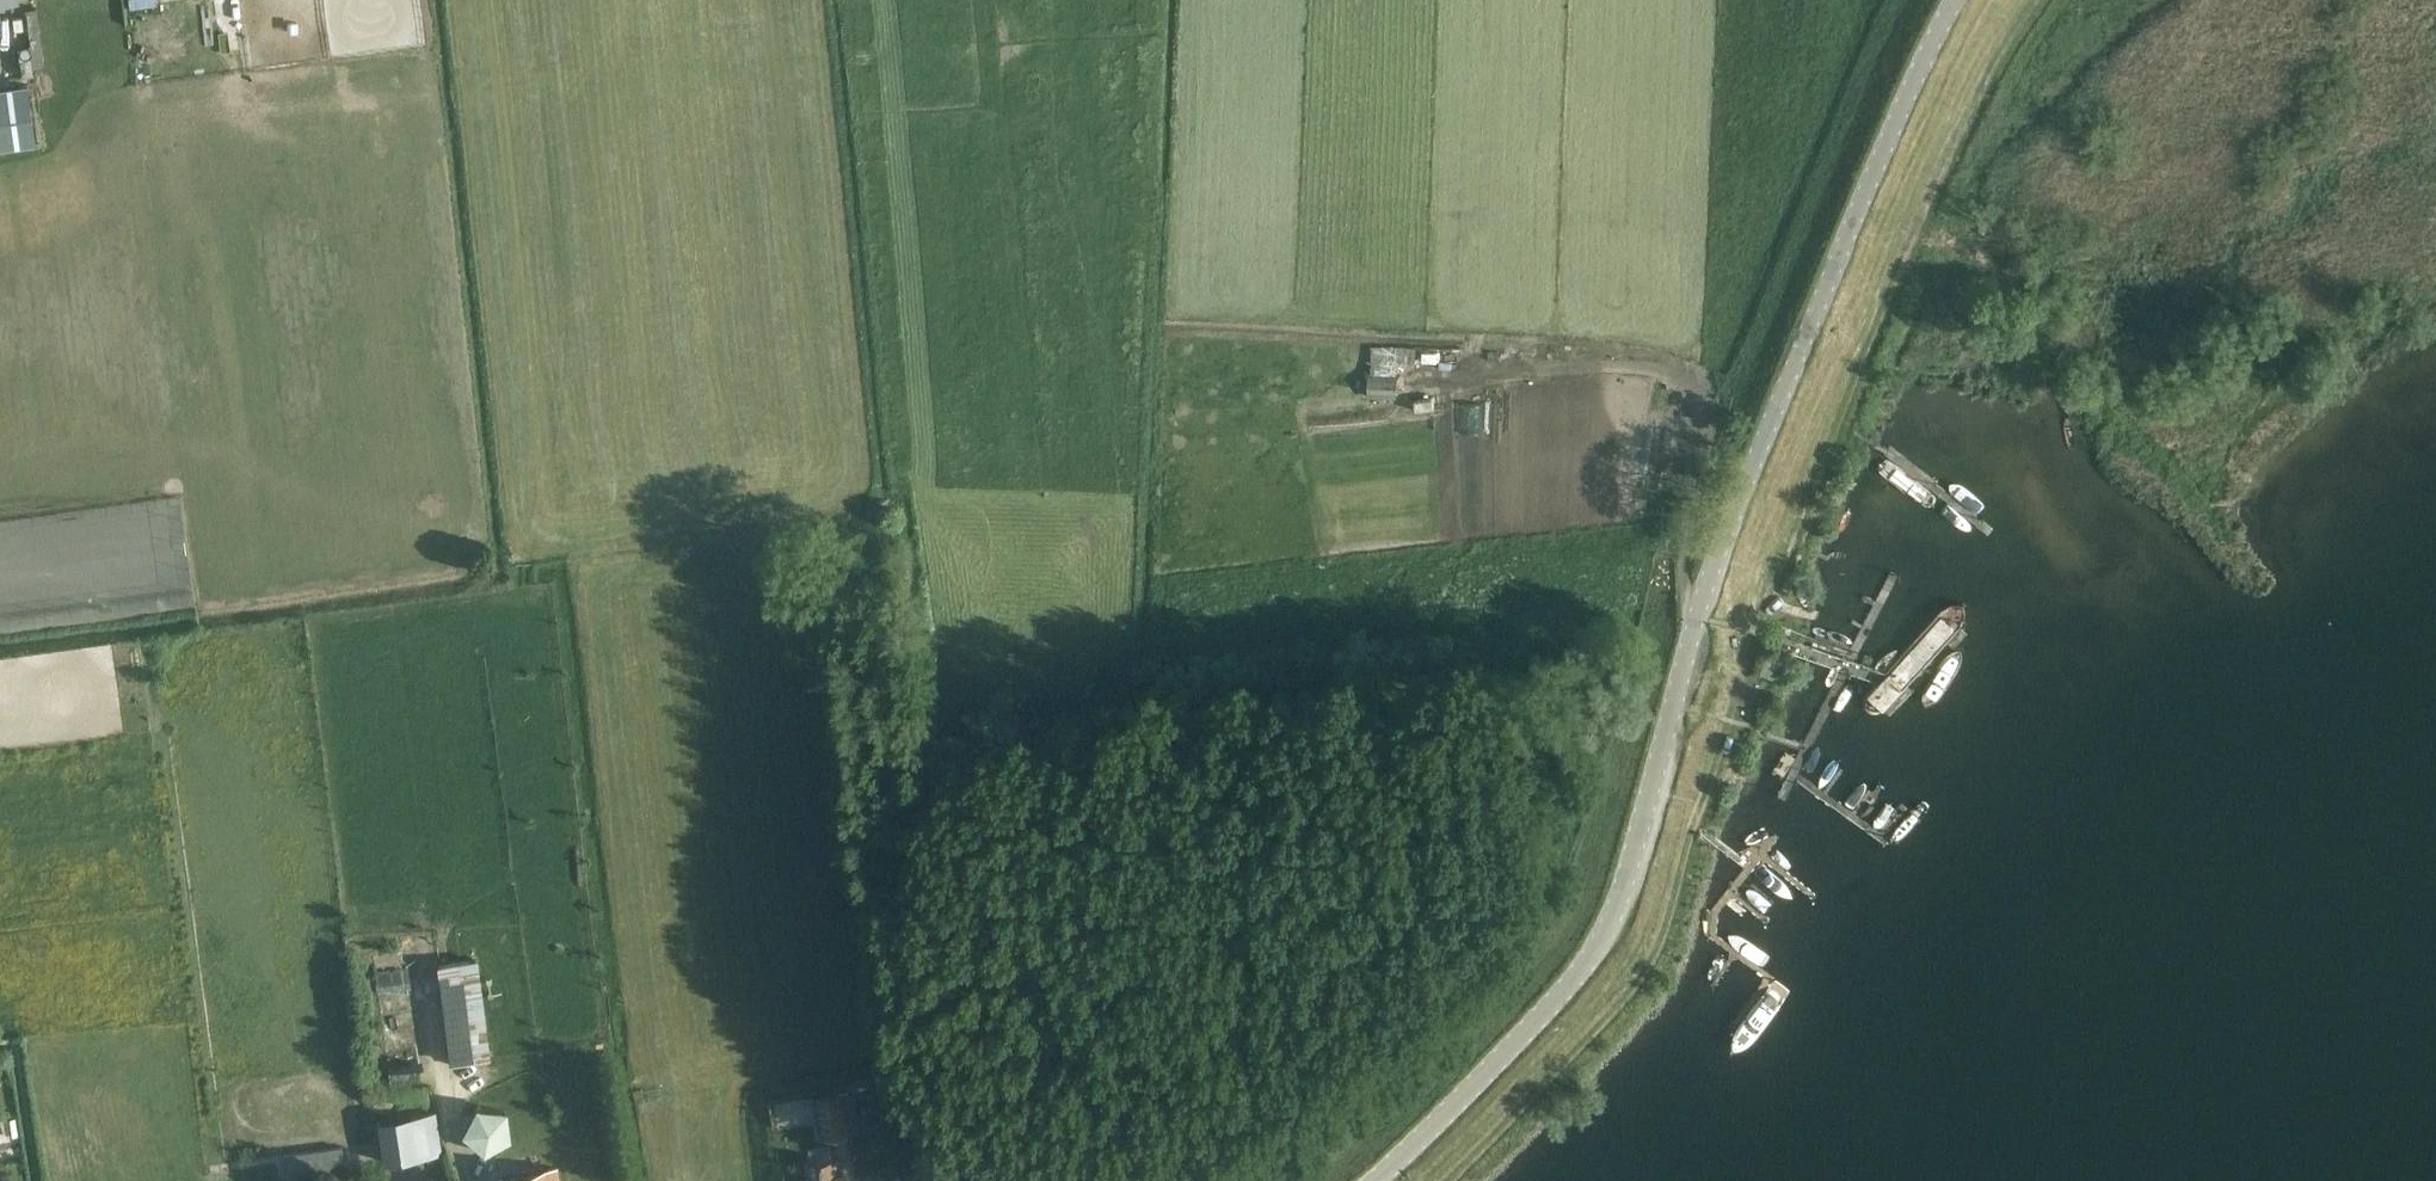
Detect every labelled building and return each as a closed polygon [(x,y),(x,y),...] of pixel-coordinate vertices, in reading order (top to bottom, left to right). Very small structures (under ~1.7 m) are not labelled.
[(35,150),(27,80),(0,84),(0,154),(35,150)] [(1367,397),(1398,397),(1398,362),(1414,362),(1415,345),(1398,345),(1398,346),(1370,346),(1370,372),(1368,372),(1367,397)] [(1953,593),(1853,704),(1881,728),(1980,615),(1953,593)] [(415,946),(377,951),(392,1070),(431,1065),(415,946)] [(490,1058),(477,958),(436,963),(449,1063),(490,1058)] [(819,1093),(826,1132),(848,1128),(841,1090),(819,1093)] [(564,1162),(557,1101),(479,1111),(483,1148),(530,1142),(533,1166),(564,1162)] [(418,1158),(442,1154),(435,1111),(411,1114),(418,1158)] [(837,1169),(840,1168),(839,1157),(804,1160),(805,1180),(838,1180),(837,1169)] [(558,1167),(524,1172),(500,1176),(501,1180),(560,1180),(558,1167)]
